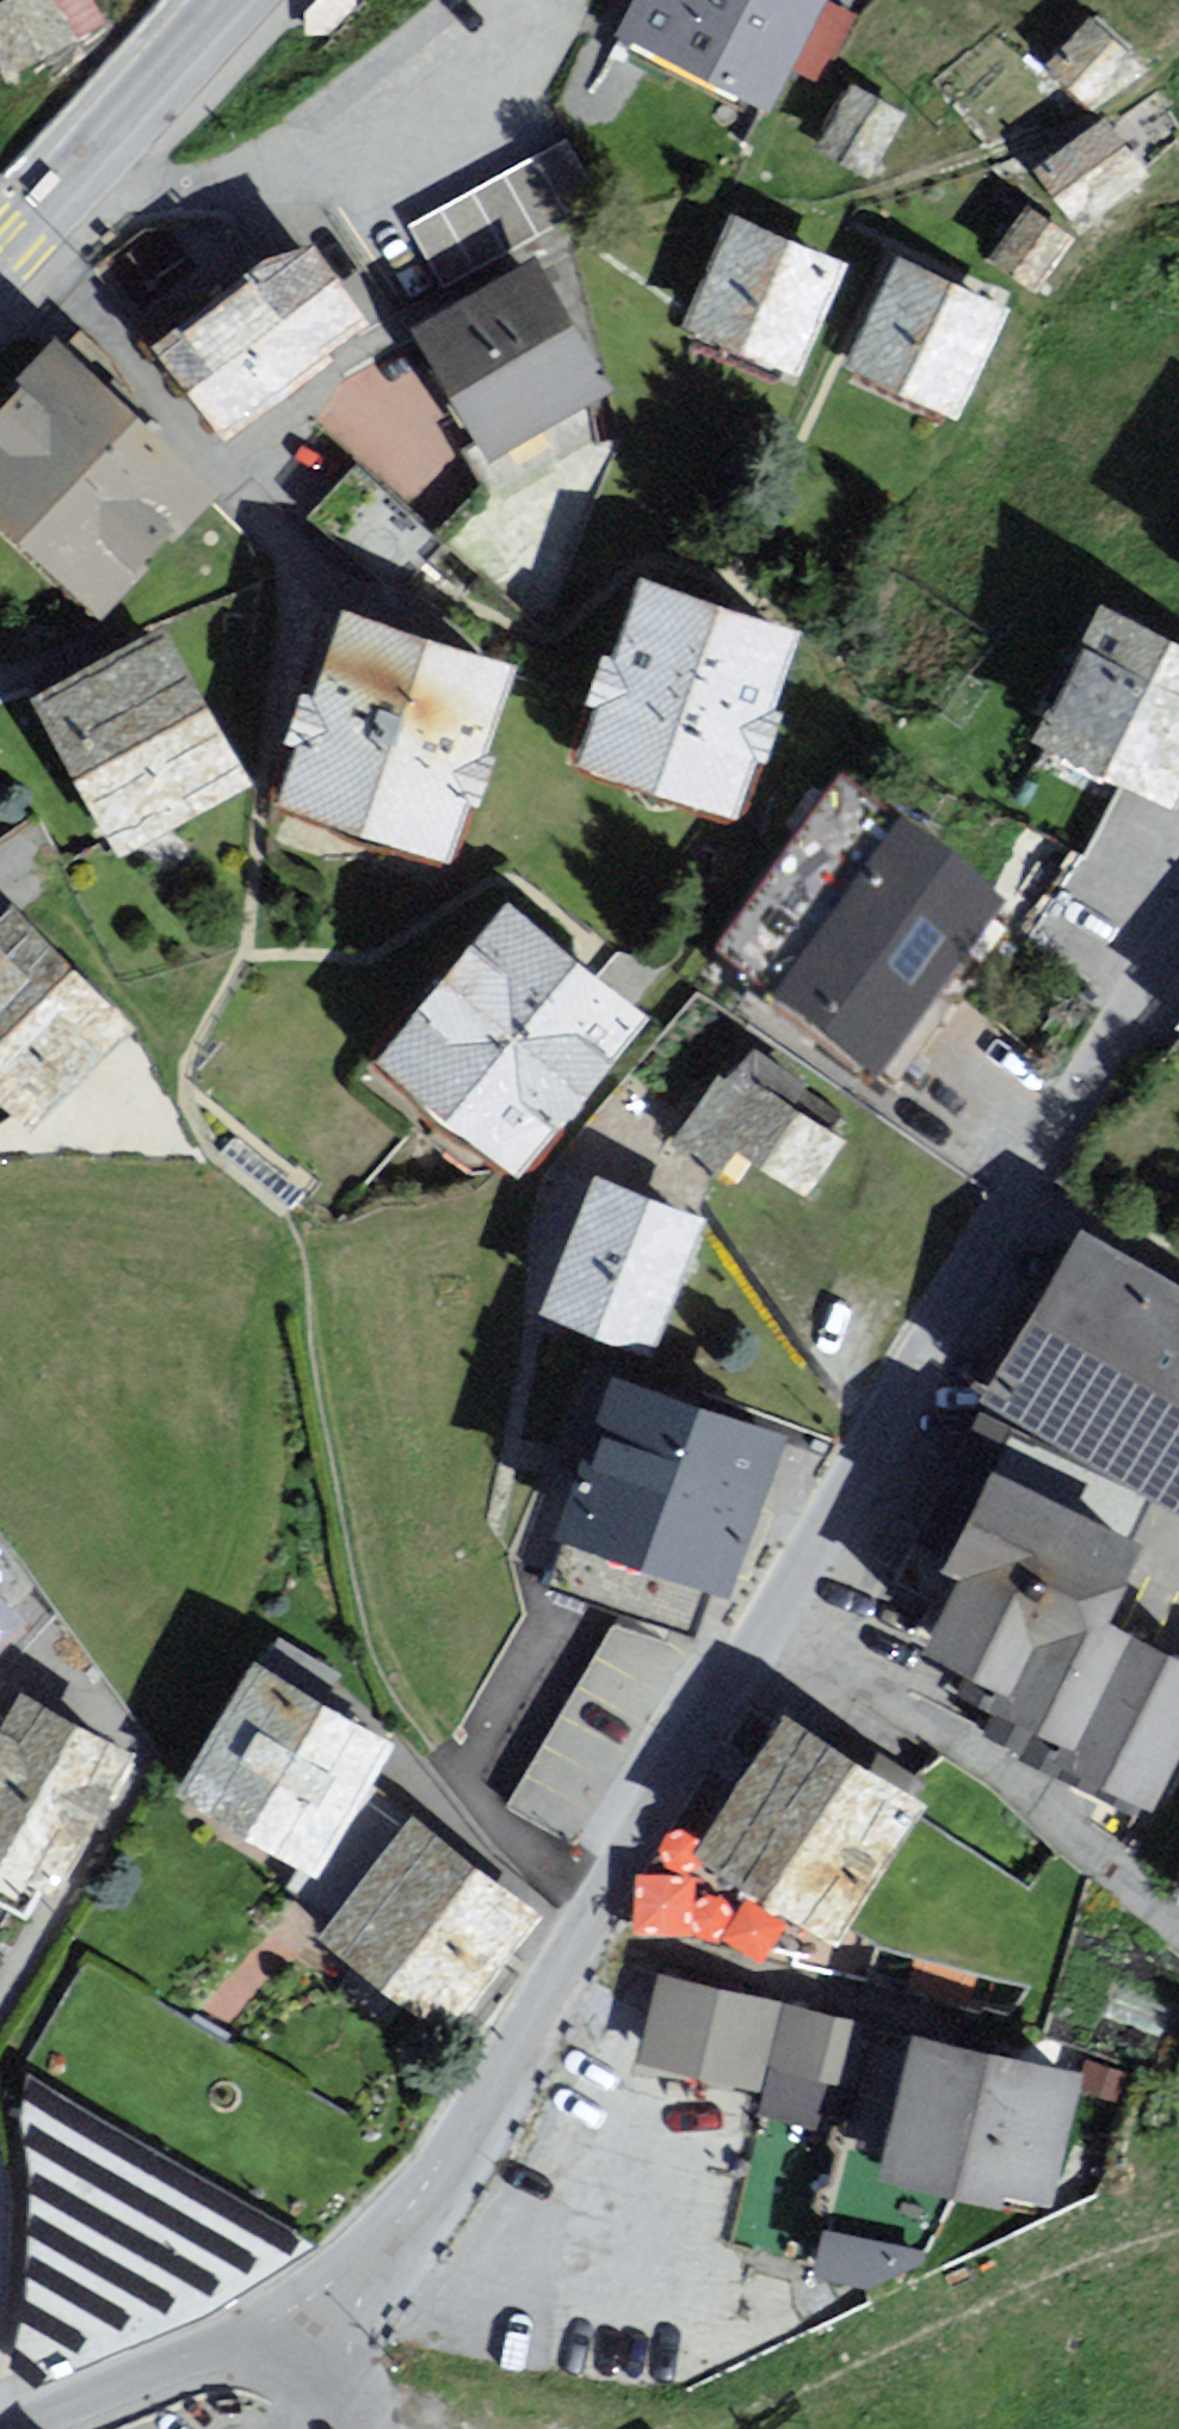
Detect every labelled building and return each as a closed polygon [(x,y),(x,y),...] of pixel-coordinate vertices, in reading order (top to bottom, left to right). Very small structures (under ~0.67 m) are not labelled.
[(3,75),(81,32),(64,0),(0,0),(0,70),(3,75)] [(628,37),(756,105),(812,0),(648,0),(628,37)] [(1136,74),(1092,28),(1057,60),(1101,106),(1136,74)] [(1108,127),(1046,171),(1080,219),(1142,175),(1108,127)] [(567,140),(411,225),(445,287),(601,202),(567,140)] [(1028,213),(1000,257),(1038,280),(1065,236),(1028,213)] [(826,264),(742,229),(702,327),(786,362),(826,264)] [(300,251),(162,350),(218,427),(356,327),(300,251)] [(990,306),(894,269),(855,367),(950,405),(990,306)] [(535,271),(424,334),(492,455),(603,392),(535,271)] [(105,606),(212,488),(50,342),(0,397),(0,512),(105,606)] [(798,635),(640,582),(584,749),(742,802),(798,635)] [(514,670),(344,614),(286,788),(455,844),(514,670)] [(1090,617),(1032,740),(1165,803),(1178,774),(1178,659),(1090,617)] [(167,635),(38,703),(115,848),(244,780),(167,635)] [(893,862),(769,1026),(868,1100),(992,936),(893,862)] [(580,975),(504,912),(373,1069),(486,1162),(616,1005),(580,975)] [(38,1119),(111,1032),(0,940),(0,1088),(38,1119)] [(743,1064),(707,1123),(800,1180),(836,1122),(743,1064)] [(698,1224),(606,1186),(553,1313),(645,1351),(698,1224)] [(1084,1229),(1029,1323),(984,1399),(1178,1512),(1178,1284),(1084,1229)] [(766,1439),(600,1379),(543,1537),(561,1544),(544,1589),(692,1643),(766,1439)] [(975,1475),(932,1563),(949,1572),(910,1650),(952,1671),(935,1705),(1137,1806),(1178,1722),(1178,1674),(1088,1628),(1127,1551),(975,1475)] [(0,1592),(0,1654),(30,1619),(0,1592)] [(390,1738),(251,1659),(175,1792),(313,1871),(390,1738)] [(137,1753),(24,1691),(0,1734),(0,1863),(59,1895),(137,1753)] [(894,1805),(768,1725),(689,1849),(815,1929),(894,1805)] [(546,1914),(412,1814),(317,1941),(451,2041),(546,1914)] [(767,2005),(657,1980),(639,2060),(749,2085),(767,2005)] [(870,2031),(785,2011),(762,2110),(847,2129),(870,2031)] [(1053,2080),(905,2046),(876,2170),(1024,2205),(1053,2080)] [(318,2246),(30,2074),(23,2118),(33,2172),(26,2302),(15,2361),(36,2386),(210,2315),(318,2246)]
